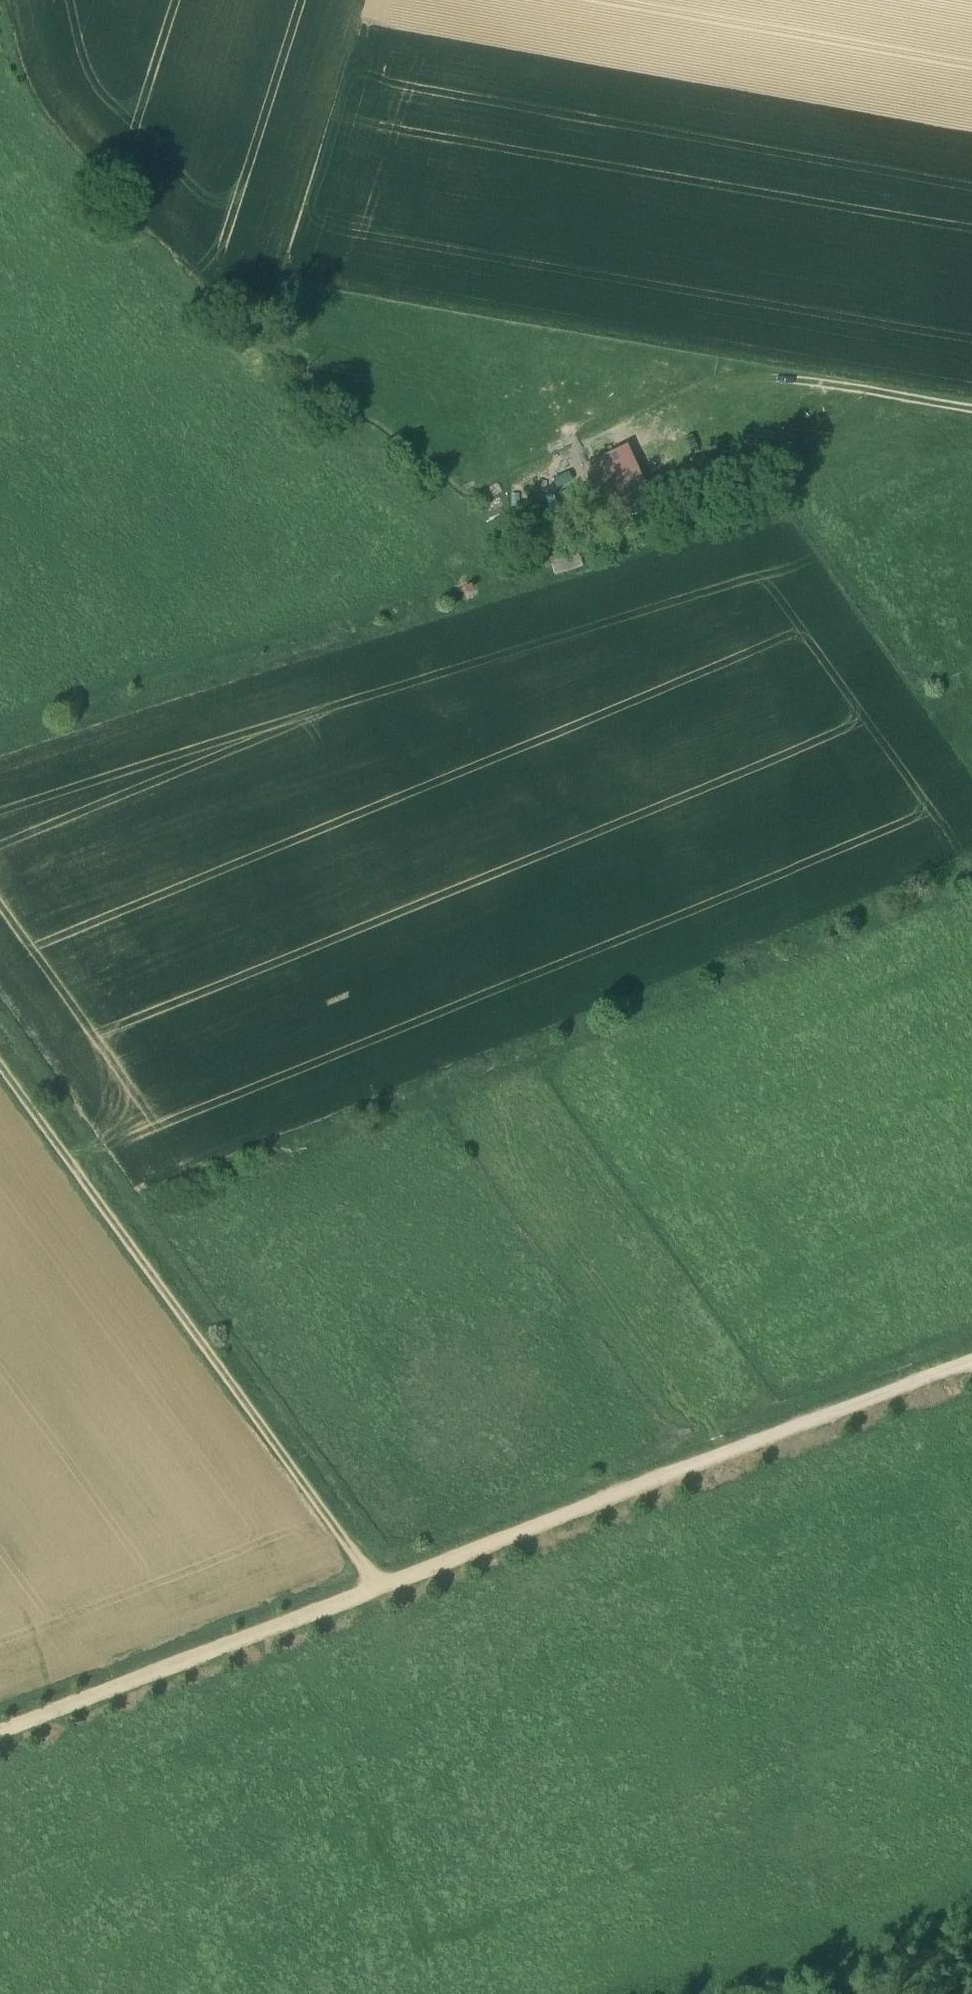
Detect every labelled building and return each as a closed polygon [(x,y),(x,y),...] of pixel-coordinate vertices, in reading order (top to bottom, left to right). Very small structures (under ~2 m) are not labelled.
[(638,442),(592,458),(610,510),(656,494),(638,442)]
